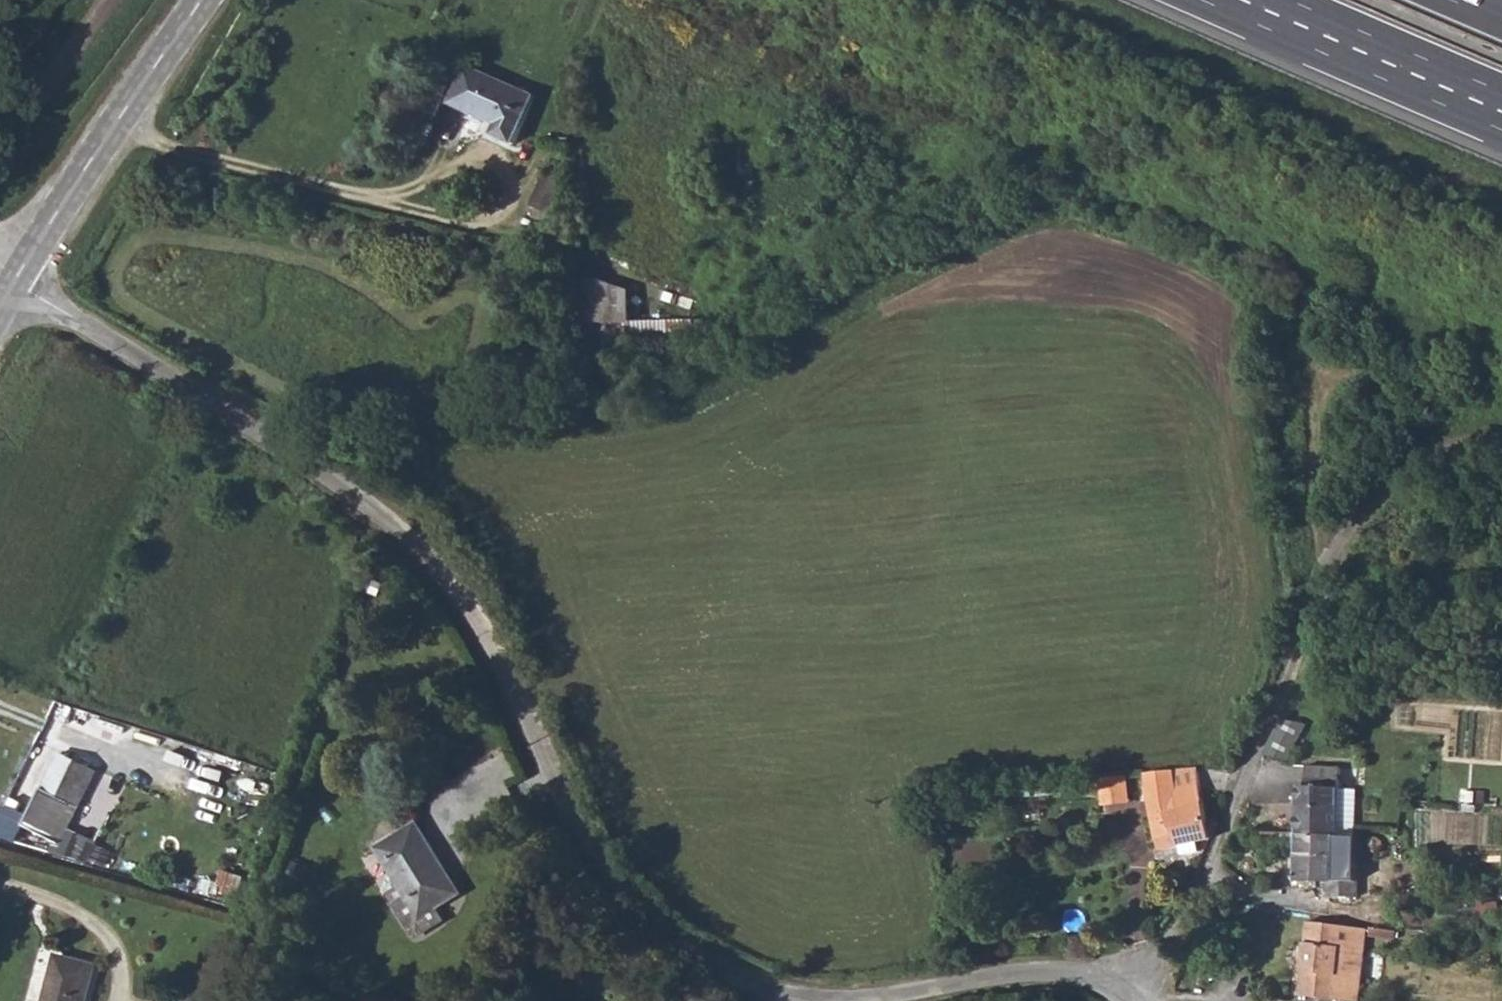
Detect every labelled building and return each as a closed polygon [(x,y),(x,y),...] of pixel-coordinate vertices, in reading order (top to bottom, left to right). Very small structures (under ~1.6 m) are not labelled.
[(451,105),(498,125),(494,135),(513,144),(535,97),(469,67),(451,105)] [(727,149),(731,179),(753,178),(750,147),(727,149)] [(531,206),(558,219),(569,197),(572,189),(544,177),(530,206),(531,206)] [(531,206),(529,211),(533,219),(564,233),(578,201),(569,197),(558,219),(531,206)] [(588,323),(588,353),(696,350),(695,320),(588,323)] [(1280,722),(1265,754),(1291,764),(1306,729),(1303,728),(1305,722),(1304,717),(1298,715),(1293,716),(1290,719),(1288,724),(1280,722)] [(78,803),(60,793),(79,761),(58,752),(23,824),(60,839),(78,803)] [(79,761),(60,793),(78,803),(94,768),(79,761)] [(1306,785),(1304,834),(1342,837),(1344,768),(1314,767),(1313,784),(1306,785)] [(101,769),(63,848),(87,860),(126,781),(101,769)] [(1171,771),(1149,772),(1150,809),(1158,842),(1177,837),(1178,846),(1196,844),(1211,841),(1199,788),(1175,794),(1171,771)] [(1193,771),(1171,771),(1175,794),(1199,788),(1193,771)] [(1130,773),(1104,775),(1107,800),(1132,798),(1130,773)] [(422,821),(381,846),(409,896),(399,902),(418,934),(448,917),(440,905),(463,891),(422,821)] [(1342,837),(1304,834),(1303,881),(1340,882),(1342,837)] [(1177,837),(1158,842),(1161,852),(1178,846),(1177,837)] [(1196,844),(1178,846),(1181,859),(1197,855),(1196,844)] [(1344,922),(1310,918),(1299,993),(1356,999),(1363,924),(1344,922)] [(49,1000),(89,1000),(99,963),(62,954),(49,1000)]
